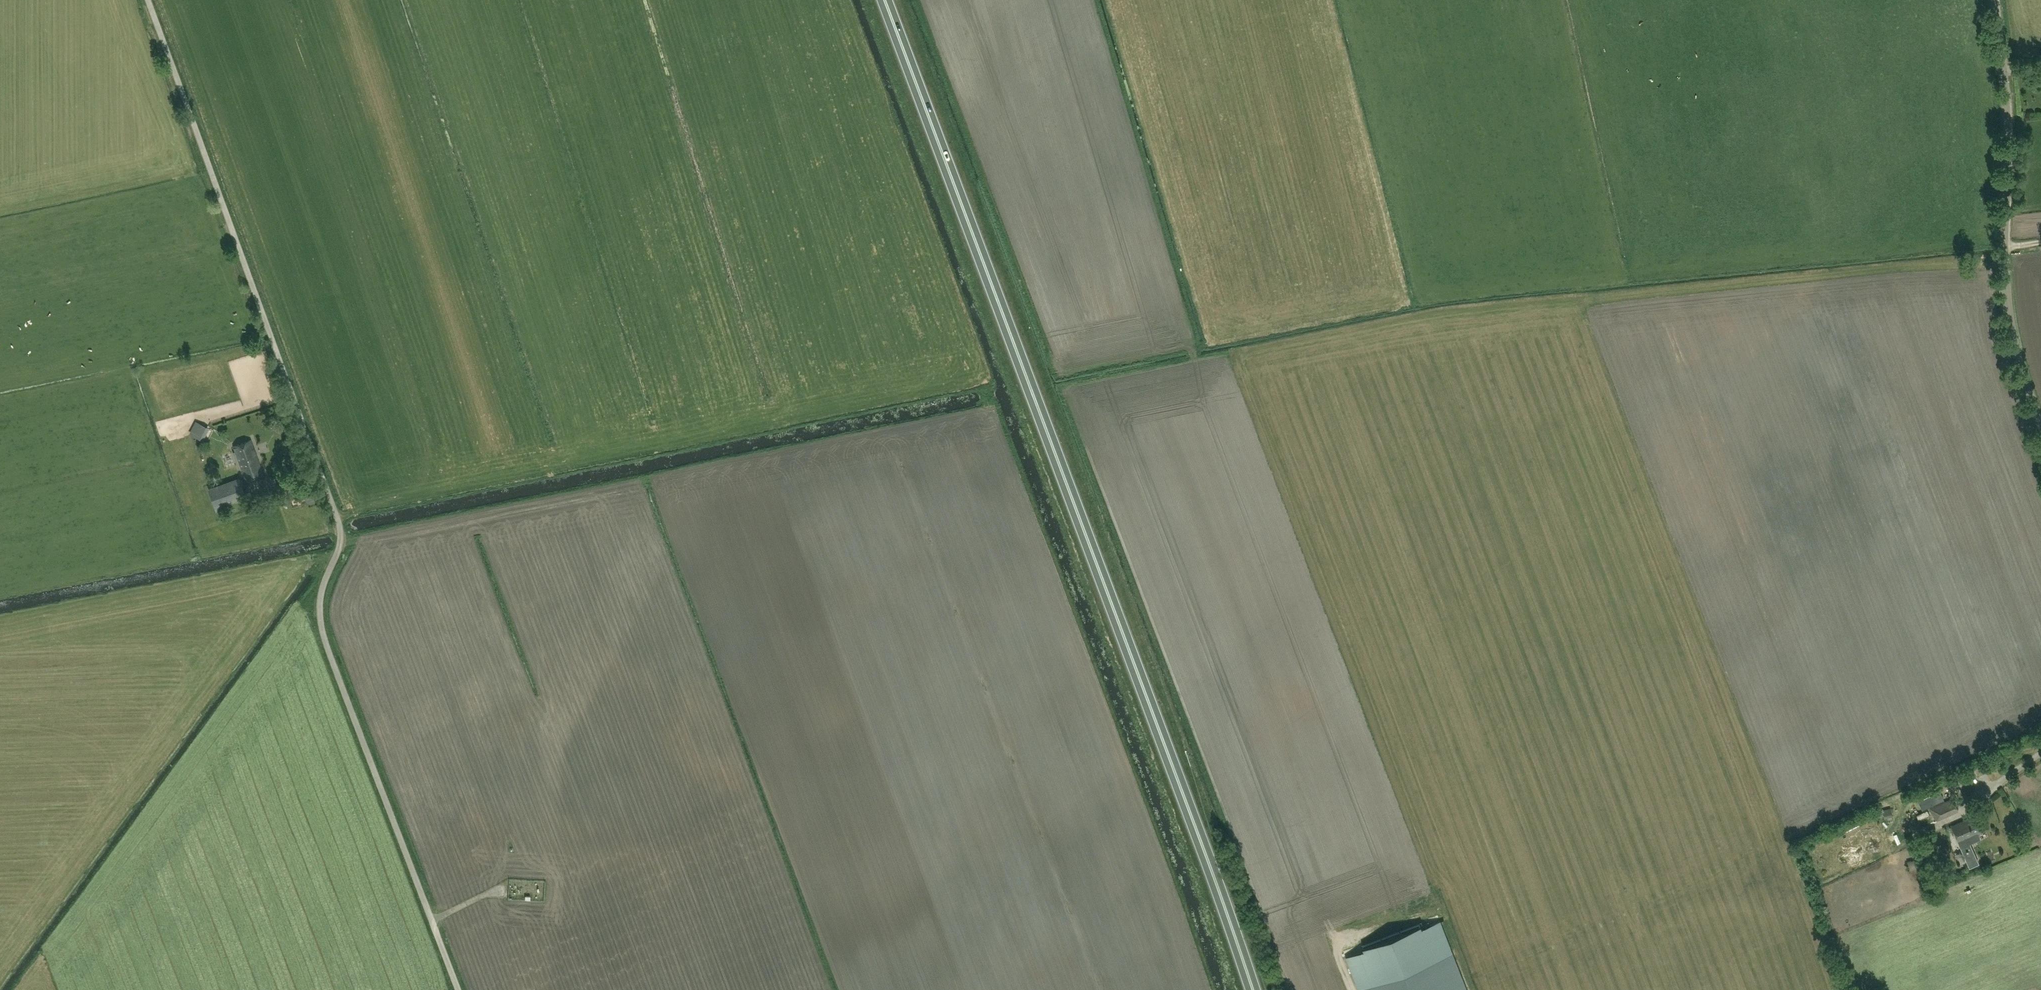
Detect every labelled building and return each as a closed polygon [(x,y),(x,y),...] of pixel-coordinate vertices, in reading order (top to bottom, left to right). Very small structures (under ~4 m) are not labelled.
[(263,475),(250,440),(234,446),(247,481),(263,475)] [(245,496),(241,483),(227,488),(225,484),(209,489),(215,506),(245,496)] [(1952,799),(1931,808),(1935,819),(1957,810),(1952,799)] [(1892,816),(1891,808),(1883,810),(1885,818),(1892,816)] [(1963,820),(1952,825),(1959,842),(1966,839),(1968,843),(1980,838),(1978,833),(1983,831),(1976,815),(1967,818),(1968,820),(1963,822),(1963,820)] [(1979,863),(1972,848),(1969,850),(1969,849),(1966,850),(1966,851),(1963,852),(1970,867),(1979,863)] [(1928,864),(1933,862),(1928,853),(1924,855),(1928,864)] [(1440,921),(1424,928),(1422,921),(1362,944),(1365,951),(1346,958),(1359,989),(1467,989),(1440,921)]
